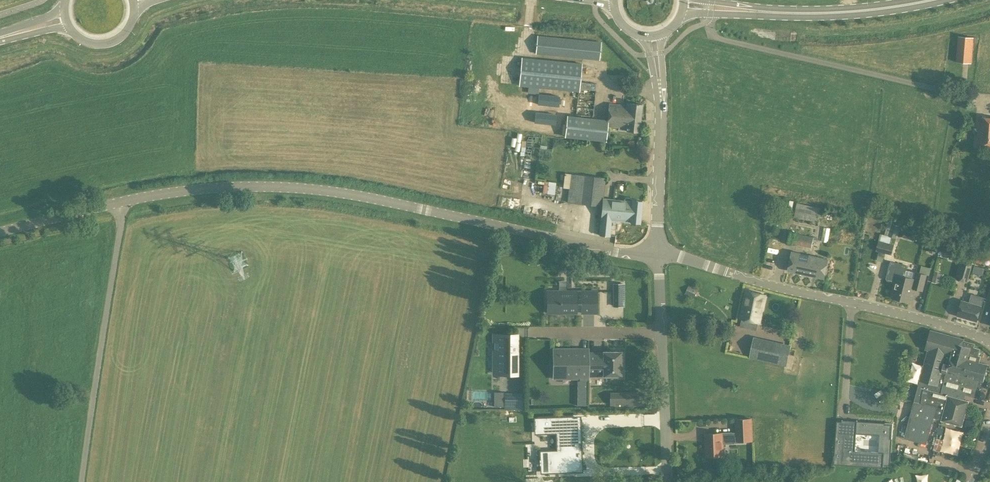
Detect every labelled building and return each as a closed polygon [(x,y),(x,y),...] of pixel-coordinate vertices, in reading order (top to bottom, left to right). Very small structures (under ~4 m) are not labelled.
[(601,42),(537,36),(535,54),(599,61),(601,42)] [(972,63),(974,38),(958,36),(956,62),(972,63)] [(519,86),(579,92),(582,63),(522,58),(519,86)] [(583,82),(582,114),(595,114),(595,82),(583,82)] [(538,93),(537,103),(557,105),(558,95),(538,93)] [(624,103),(621,130),(637,132),(640,105),(624,103)] [(534,111),(533,121),(554,123),(555,113),(534,111)] [(977,144),(989,145),(989,118),(979,117),(977,144)] [(570,188),(568,202),(600,206),(601,196),(604,197),(606,178),(571,174),(570,188)] [(555,194),(556,182),(544,181),(543,193),(555,194)] [(612,220),(631,222),(640,223),(642,201),(633,200),(633,201),(631,198),(626,198),(624,200),(603,198),(600,235),(610,236),(612,220)] [(794,217),(819,222),(822,208),(797,203),(794,217)] [(888,235),(895,238),(900,227),(892,224),(888,235)] [(790,232),(788,243),(809,247),(811,248),(814,237),(790,232)] [(876,250),(892,255),(894,245),(878,240),(876,250)] [(957,280),(967,282),(973,262),(950,251),(948,258),(962,262),(957,280)] [(823,278),(827,259),(792,252),(788,271),(823,278)] [(909,301),(913,288),(923,291),(927,274),(916,271),(916,272),(906,270),(907,266),(890,261),(886,278),(888,281),(896,283),(892,296),(909,301)] [(975,265),(973,272),(983,274),(985,268),(975,265)] [(625,306),(626,283),(613,282),(613,306),(625,306)] [(695,298),(698,289),(689,285),(685,294),(695,298)] [(556,290),(546,290),(546,300),(548,300),(548,312),(595,312),(595,292),(556,292),(556,290)] [(759,322),(765,296),(746,291),(740,318),(759,322)] [(962,301),(958,315),(976,321),(981,306),(983,297),(971,294),(968,302),(962,301)] [(964,339),(931,330),(926,349),(928,350),(904,438),(926,444),(934,417),(942,420),(962,426),(969,401),(963,400),(965,393),(973,396),(975,387),(981,389),(988,365),(976,361),(979,349),(973,348),(974,344),(963,341),(964,339)] [(516,334),(494,333),(494,350),(498,350),(498,373),(516,374),(516,334)] [(754,337),(749,358),(786,366),(791,345),(754,337)] [(554,353),(554,376),(579,376),(579,373),(588,373),(588,371),(603,372),(603,376),(621,376),(621,352),(603,352),(603,355),(588,355),(588,353),(572,353),(572,351),(563,351),(563,353),(554,353)] [(494,392),(494,407),(504,407),(504,392),(494,392)] [(621,396),(622,406),(634,406),(634,396),(621,396)] [(561,411),(562,438),(558,438),(558,462),(557,462),(558,471),(581,470),(581,461),(578,461),(577,437),(576,411),(561,411)] [(736,442),(753,441),(752,418),(735,419),(736,442)] [(892,424),(891,423),(885,423),(885,424),(837,421),(834,464),(883,468),(883,463),(888,464),(890,439),(892,439),(893,425),(892,424)] [(957,456),(964,431),(947,426),(944,439),(937,437),(933,449),(957,456)] [(705,434),(707,456),(723,455),(723,443),(728,443),(727,433),(705,434)]
